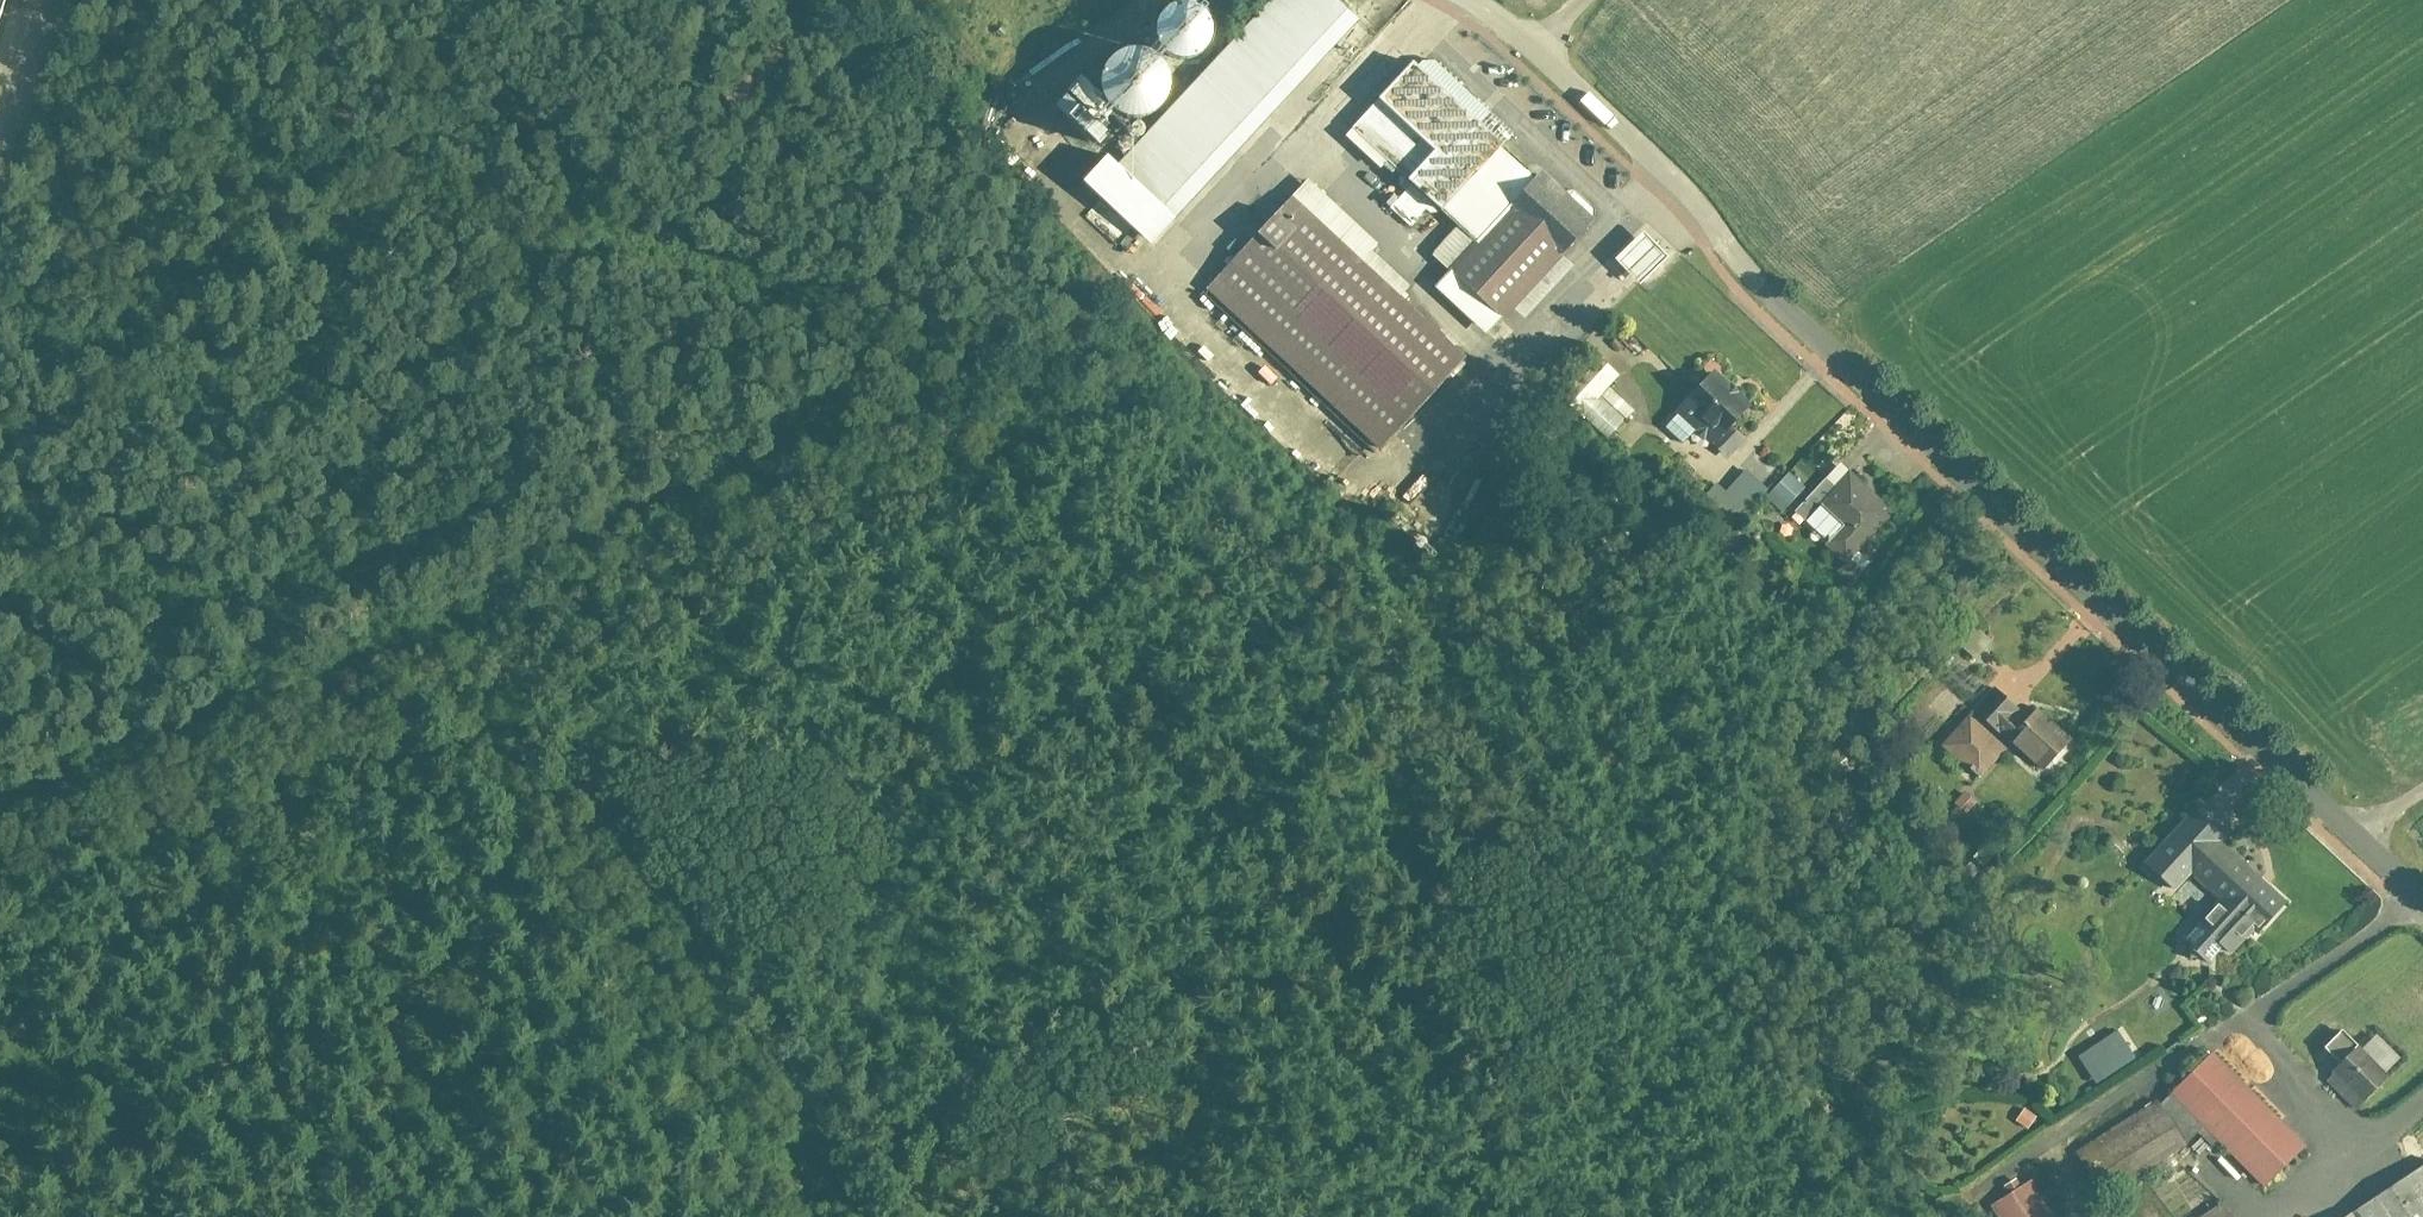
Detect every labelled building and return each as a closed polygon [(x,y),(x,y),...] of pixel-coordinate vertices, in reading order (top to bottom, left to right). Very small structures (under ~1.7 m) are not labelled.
[(11,0),(0,0),(0,34),(11,0)] [(1102,196),(1156,247),(1365,26),(1337,0),(1286,0),(1102,196)] [(1115,71),(1114,90),(1122,107),(1135,116),(1157,116),(1173,106),(1182,89),(1178,68),(1167,55),(1143,49),(1126,57),(1115,71)] [(1520,312),(1531,321),(1578,267),(1567,258),(1583,239),(1534,197),(1546,183),(1411,66),(1355,130),(1464,225),(1434,259),(1454,277),(1435,299),(1479,337),(1495,318),(1506,327),(1520,312)] [(1469,354),(1403,295),(1419,278),(1314,182),(1210,296),(1381,451),(1469,354)] [(1652,236),(1623,263),(1646,287),(1675,259),(1652,236)] [(1705,383),(1675,421),(1706,446),(1737,408),(1705,383)] [(1748,471),(1732,490),(1750,505),(1766,486),(1748,471)] [(1818,551),(1845,573),(1865,549),(1871,554),(1905,513),(1856,472),(1821,513),(1838,527),(1818,551)] [(2018,691),(1990,726),(2049,772),(2077,737),(2018,691)] [(1974,720),(1948,752),(1986,782),(2012,750),(1974,720)] [(2209,963),(2230,939),(2241,949),(2289,894),(2196,814),(2148,870),(2209,923),(2189,946),(2209,963)] [(2341,1069),(2324,1087),(2357,1117),(2394,1076),(2369,1053),(2365,1057),(2345,1039),(2328,1057),(2341,1069)] [(2213,1058),(2171,1101),(2272,1198),(2314,1154),(2213,1058)] [(2157,1108),(2080,1156),(2103,1193),(2181,1145),(2157,1108)] [(2361,1216),(2422,1216),(2422,1177),(2361,1216)] [(1993,1215),(1994,1216),(2055,1216),(2036,1187),(1993,1215)] [(2226,1203),(2205,1216),(2236,1216),(2226,1203)]
